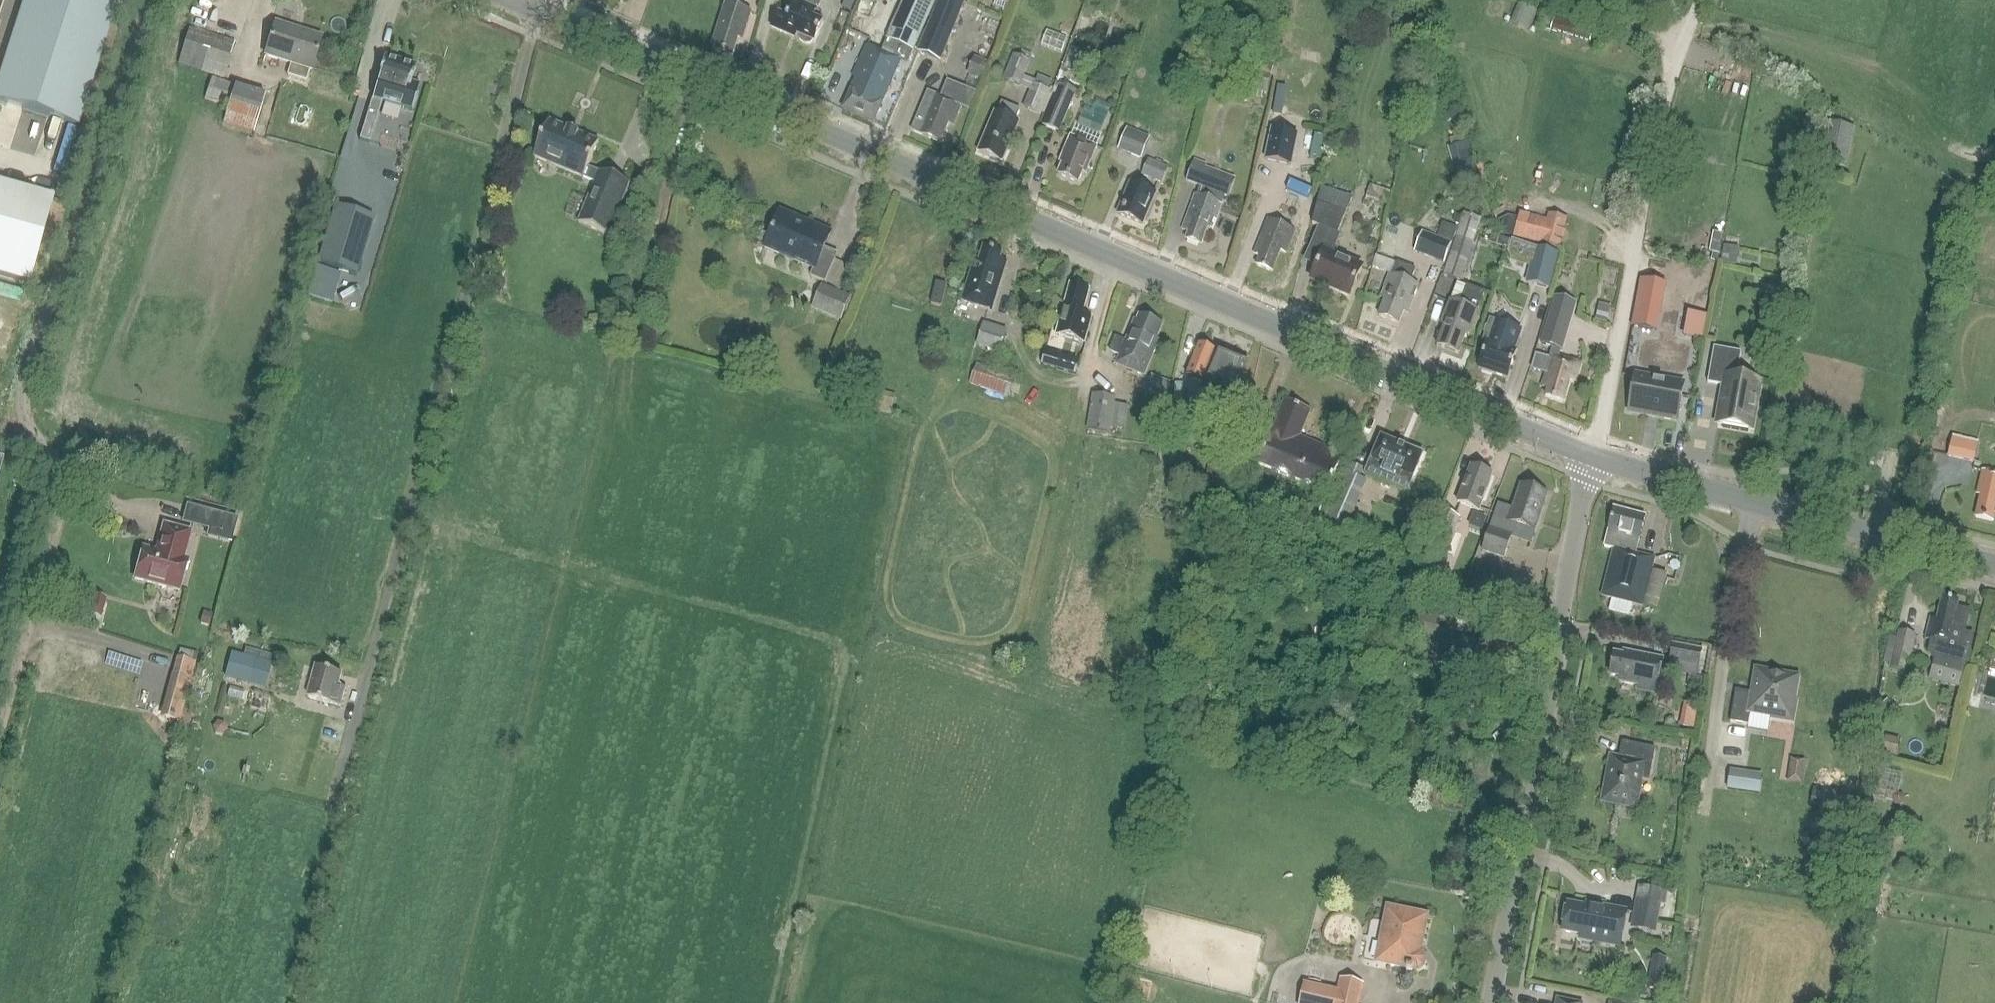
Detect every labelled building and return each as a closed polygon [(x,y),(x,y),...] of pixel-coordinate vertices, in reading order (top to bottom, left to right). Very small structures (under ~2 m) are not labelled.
[(0,77),(0,101),(76,126),(117,0),(25,0),(0,77)] [(788,15),(777,11),(770,26),(788,34),(789,30),(813,41),(822,20),(811,16),(816,5),(815,5),(817,0),(794,0),(788,15)] [(885,39),(912,51),(935,0),(902,0),(885,39)] [(917,52),(939,61),(965,0),(939,0),(917,52)] [(743,36),(751,13),(725,4),(711,47),(716,49),(715,52),(732,57),(739,34),(743,36)] [(311,69),(320,38),(274,24),(265,55),(291,63),(287,75),(305,80),(309,69),(311,69)] [(234,42),(189,28),(177,64),(223,78),(234,42)] [(857,76),(843,108),(873,121),(892,75),(891,74),(897,60),(907,64),(912,51),(885,39),(879,52),(865,46),(853,75),(857,76)] [(1020,86),(1029,90),(1032,84),(1034,84),(1035,81),(1024,76),(1030,61),(1028,60),(1031,54),(1022,50),(1019,57),(1015,55),(1005,80),(1020,86)] [(370,99),(358,139),(368,142),(381,102),(411,111),(417,90),(409,87),(415,67),(398,62),(383,57),(377,78),(371,99),(370,99)] [(974,57),(967,74),(981,79),(988,62),(974,57)] [(265,94),(211,78),(204,100),(227,107),(222,122),(254,132),(265,94)] [(1043,125),(1059,132),(1076,90),(1059,83),(1043,125)] [(1032,84),(1029,90),(1022,107),(1040,115),(1050,91),(1034,84),(1032,84)] [(959,105),(942,98),(930,93),(926,104),(923,103),(912,129),(940,141),(948,122),(952,123),(959,105)] [(1014,120),(1018,110),(1000,102),(996,113),(994,112),(978,152),(1001,161),(1017,122),(1014,120)] [(548,120),(533,156),(583,177),(594,182),(578,221),(609,234),(630,184),(588,166),(598,142),(548,120)] [(1818,159),(1846,165),(1853,126),(1826,120),(1818,159)] [(1126,127),(1117,149),(1140,159),(1150,137),(1126,127)] [(1265,159),(1290,164),(1297,134),(1271,129),(1265,159)] [(1085,172),(1097,147),(1071,135),(1060,161),(1062,162),(1057,173),(1078,182),(1082,171),(1085,172)] [(1467,143),(1448,148),(1456,177),(1475,172),(1467,143)] [(1162,184),(1168,168),(1147,160),(1141,175),(1162,184)] [(1228,196),(1234,180),(1204,169),(1205,166),(1193,161),(1186,181),(1200,186),(1197,196),(1194,195),(1182,230),(1188,233),(1186,240),(1201,245),(1206,229),(1211,231),(1220,205),(1208,201),(1212,191),(1228,196)] [(29,283),(53,198),(0,183),(0,275),(29,283)] [(1119,214),(1141,223),(1153,193),(1130,184),(1119,214)] [(1370,185),(1366,196),(1386,203),(1390,192),(1370,185)] [(1349,296),(1362,266),(1331,253),(1339,233),(1335,232),(1350,197),(1321,189),(1311,224),(1318,226),(1305,258),(1317,264),(1311,279),(1349,296)] [(326,202),(309,260),(347,271),(364,214),(326,202)] [(825,283),(837,254),(823,248),(829,233),(780,211),(764,247),(813,268),(810,277),(825,283)] [(1520,212),(1513,238),(1516,239),(1539,245),(1540,244),(1559,249),(1567,218),(1548,213),(1547,219),(1520,212)] [(1477,217),(1463,213),(1442,275),(1460,281),(1463,270),(1466,271),(1477,244),(1472,242),(1481,219),(1477,217)] [(1284,252),(1293,230),(1267,219),(1253,253),(1258,255),(1255,264),(1270,271),(1279,250),(1284,252)] [(1442,223),(1436,238),(1421,232),(1414,252),(1444,263),(1457,229),(1442,223)] [(1525,282),(1549,288),(1557,253),(1534,247),(1512,239),(1507,252),(1511,262),(1529,266),(1525,282)] [(991,309),(1005,262),(999,259),(1000,254),(984,249),(977,271),(972,269),(963,301),(991,309)] [(1407,313),(1417,285),(1411,282),(1415,270),(1397,263),(1392,275),(1390,274),(1381,297),(1386,299),(1379,316),(1399,323),(1403,311),(1407,313)] [(851,297),(821,284),(811,309),(841,321),(851,297)] [(1060,324),(1056,337),(1084,344),(1086,338),(1090,323),(1092,318),(1081,315),(1088,289),(1071,284),(1060,321),(1060,324)] [(1468,334),(1484,292),(1466,286),(1459,304),(1450,301),(1441,324),(1444,326),(1437,345),(1458,353),(1465,333),(1468,334)] [(1535,354),(1531,369),(1545,373),(1541,386),(1547,388),(1545,395),(1562,400),(1568,380),(1573,381),(1578,365),(1558,359),(1561,350),(1576,304),(1553,297),(1539,344),(1553,348),(1550,357),(1549,359),(1535,354)] [(1632,327),(1644,329),(1649,305),(1636,303),(1632,327)] [(1142,316),(1140,322),(1134,319),(1126,341),(1115,336),(1109,351),(1118,355),(1115,364),(1143,376),(1159,339),(1154,337),(1160,323),(1142,316)] [(1478,368),(1506,378),(1515,351),(1522,329),(1489,319),(1487,326),(1485,326),(1483,332),(1484,335),(1482,341),(1486,343),(1478,368)] [(1007,330),(983,322),(976,344),(1000,351),(1007,330)] [(1235,391),(1247,360),(1216,348),(1215,349),(1199,343),(1187,375),(1203,381),(1204,379),(1235,391)] [(1736,376),(1740,351),(1713,346),(1707,382),(1724,385),(1717,423),(1750,429),(1759,380),(1736,376)] [(1014,375),(976,363),(969,383),(1007,396),(1014,375)] [(1677,418),(1684,381),(1635,372),(1628,409),(1677,418)] [(1114,404),(1115,397),(1092,394),(1086,430),(1110,434),(1111,427),(1124,429),(1127,406),(1114,404)] [(1327,492),(1342,454),(1299,436),(1309,411),(1285,400),(1259,464),(1327,492)] [(1157,429),(1148,427),(1146,436),(1156,438),(1157,429)] [(1407,490),(1422,453),(1381,436),(1366,473),(1382,480),(1381,484),(1388,487),(1390,483),(1407,490)] [(1479,510),(1492,474),(1471,466),(1457,502),(1479,510)] [(1982,472),(1977,493),(1981,494),(1976,516),(1992,519),(1993,513),(1994,513),(1994,475),(1982,472)] [(1511,536),(1515,524),(1534,531),(1547,494),(1521,484),(1512,509),(1498,504),(1482,551),(1503,558),(1511,536)] [(206,527),(204,535),(229,541),(235,515),(183,503),(179,521),(206,527)] [(1601,594),(1600,596),(1611,599),(1609,609),(1629,614),(1631,604),(1643,607),(1650,578),(1651,576),(1652,570),(1655,559),(1647,557),(1635,554),(1635,552),(1644,517),(1613,508),(1605,540),(1604,547),(1608,548),(1612,549),(1601,594)] [(1428,547),(1421,566),(1435,571),(1443,552),(1446,553),(1460,517),(1442,511),(1428,547)] [(156,551),(143,548),(135,579),(179,590),(187,560),(183,559),(191,531),(164,524),(156,551)] [(107,598),(88,592),(83,613),(101,618),(107,598)] [(1439,593),(1436,603),(1453,608),(1456,598),(1439,593)] [(1929,620),(1925,638),(1931,640),(1928,652),(1936,654),(1933,666),(1963,674),(1972,635),(1963,632),(1969,611),(1956,608),(1958,601),(1941,597),(1935,622),(1929,620)] [(212,614),(203,611),(199,623),(208,626),(212,614)] [(1907,672),(1916,634),(1898,630),(1889,668),(1907,672)] [(1701,648),(1672,643),(1666,671),(1696,676),(1701,648)] [(227,649),(221,675),(245,681),(252,656),(227,649)] [(1655,692),(1662,659),(1623,651),(1623,655),(1614,654),(1610,675),(1618,677),(1617,681),(1637,685),(1637,689),(1655,692)] [(171,672),(159,717),(180,722),(195,662),(176,657),(172,673),(171,672)] [(341,706),(346,687),(339,685),(342,674),(316,667),(308,698),(341,706)] [(1792,700),(1796,678),(1756,671),(1753,693),(1735,690),(1730,722),(1748,725),(1750,711),(1771,715),(1771,717),(1792,721),(1795,700),(1792,700)] [(1700,706),(1683,703),(1679,726),(1696,730),(1700,706)] [(1900,739),(1885,735),(1880,753),(1896,756),(1900,739)] [(1602,801),(1635,807),(1641,780),(1649,781),(1655,748),(1621,742),(1618,758),(1610,757),(1602,801)] [(1790,758),(1787,782),(1802,784),(1805,760),(1790,758)] [(1729,773),(1726,789),(1759,794),(1761,777),(1729,773)] [(1811,805),(1826,807),(1842,809),(1844,792),(1814,787),(1811,805)] [(1642,886),(1636,915),(1643,917),(1640,928),(1654,931),(1660,904),(1664,905),(1667,891),(1642,886)] [(1619,946),(1626,911),(1585,903),(1584,907),(1567,903),(1562,931),(1579,934),(1579,938),(1582,942),(1590,944),(1594,941),(1619,946)] [(1425,914),(1387,907),(1376,961),(1417,970),(1423,966),(1424,957),(1421,952),(1417,951),(1419,940),(1422,938),(1426,917),(1425,914)] [(1649,974),(1647,988),(1658,990),(1661,991),(1667,958),(1653,956),(1649,974)] [(1298,1002),(1358,1002),(1362,983),(1339,978),(1337,989),(1303,982),(1298,1002)]
